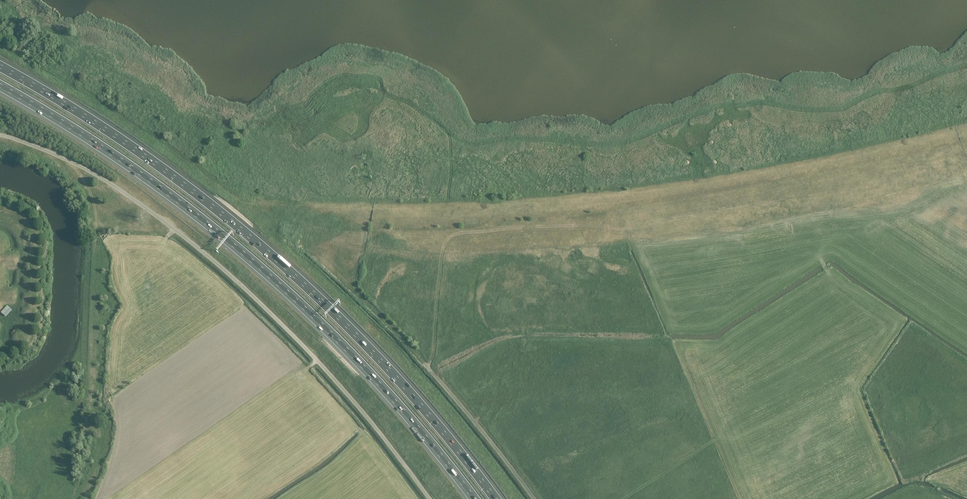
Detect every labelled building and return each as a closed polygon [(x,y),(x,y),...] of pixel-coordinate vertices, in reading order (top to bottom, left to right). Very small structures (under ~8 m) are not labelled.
[(1,257),(3,257),(3,260),(12,260),(13,257),(13,252),(14,252),(14,251),(13,247),(13,251),(10,251),(11,247),(10,247),(9,251),(9,252),(9,253),(2,253),(0,251),(0,258),(1,257)] [(1,291),(1,296),(11,296),(11,293),(12,288),(12,287),(12,283),(11,283),(11,287),(9,287),(9,283),(8,283),(7,287),(8,287),(8,289),(0,288),(0,290),(1,291)] [(6,317),(12,311),(7,306),(1,312),(6,317)] [(17,341),(22,337),(17,332),(19,330),(17,328),(8,337),(11,339),(13,337),(17,341)]
